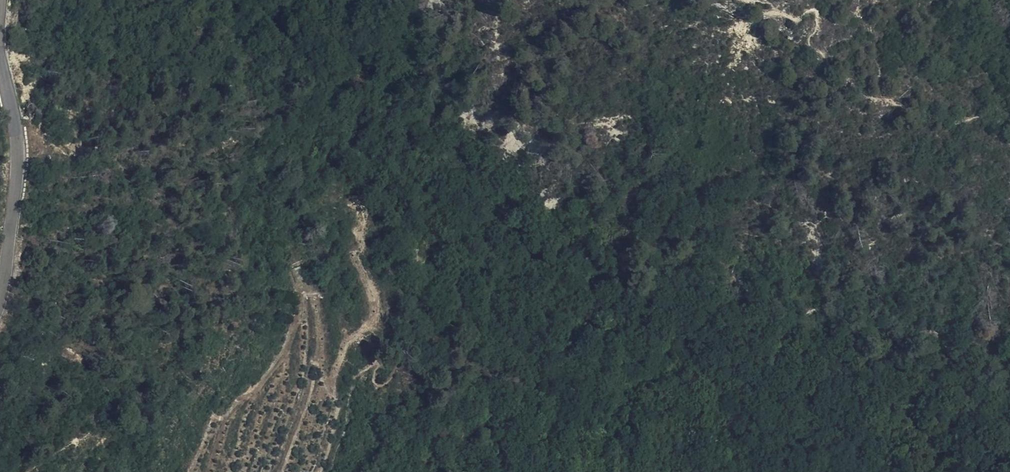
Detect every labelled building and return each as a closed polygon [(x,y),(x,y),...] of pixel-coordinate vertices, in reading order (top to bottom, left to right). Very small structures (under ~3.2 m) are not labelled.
[(943,366),(943,357),(932,358),(933,367),(943,366)]
